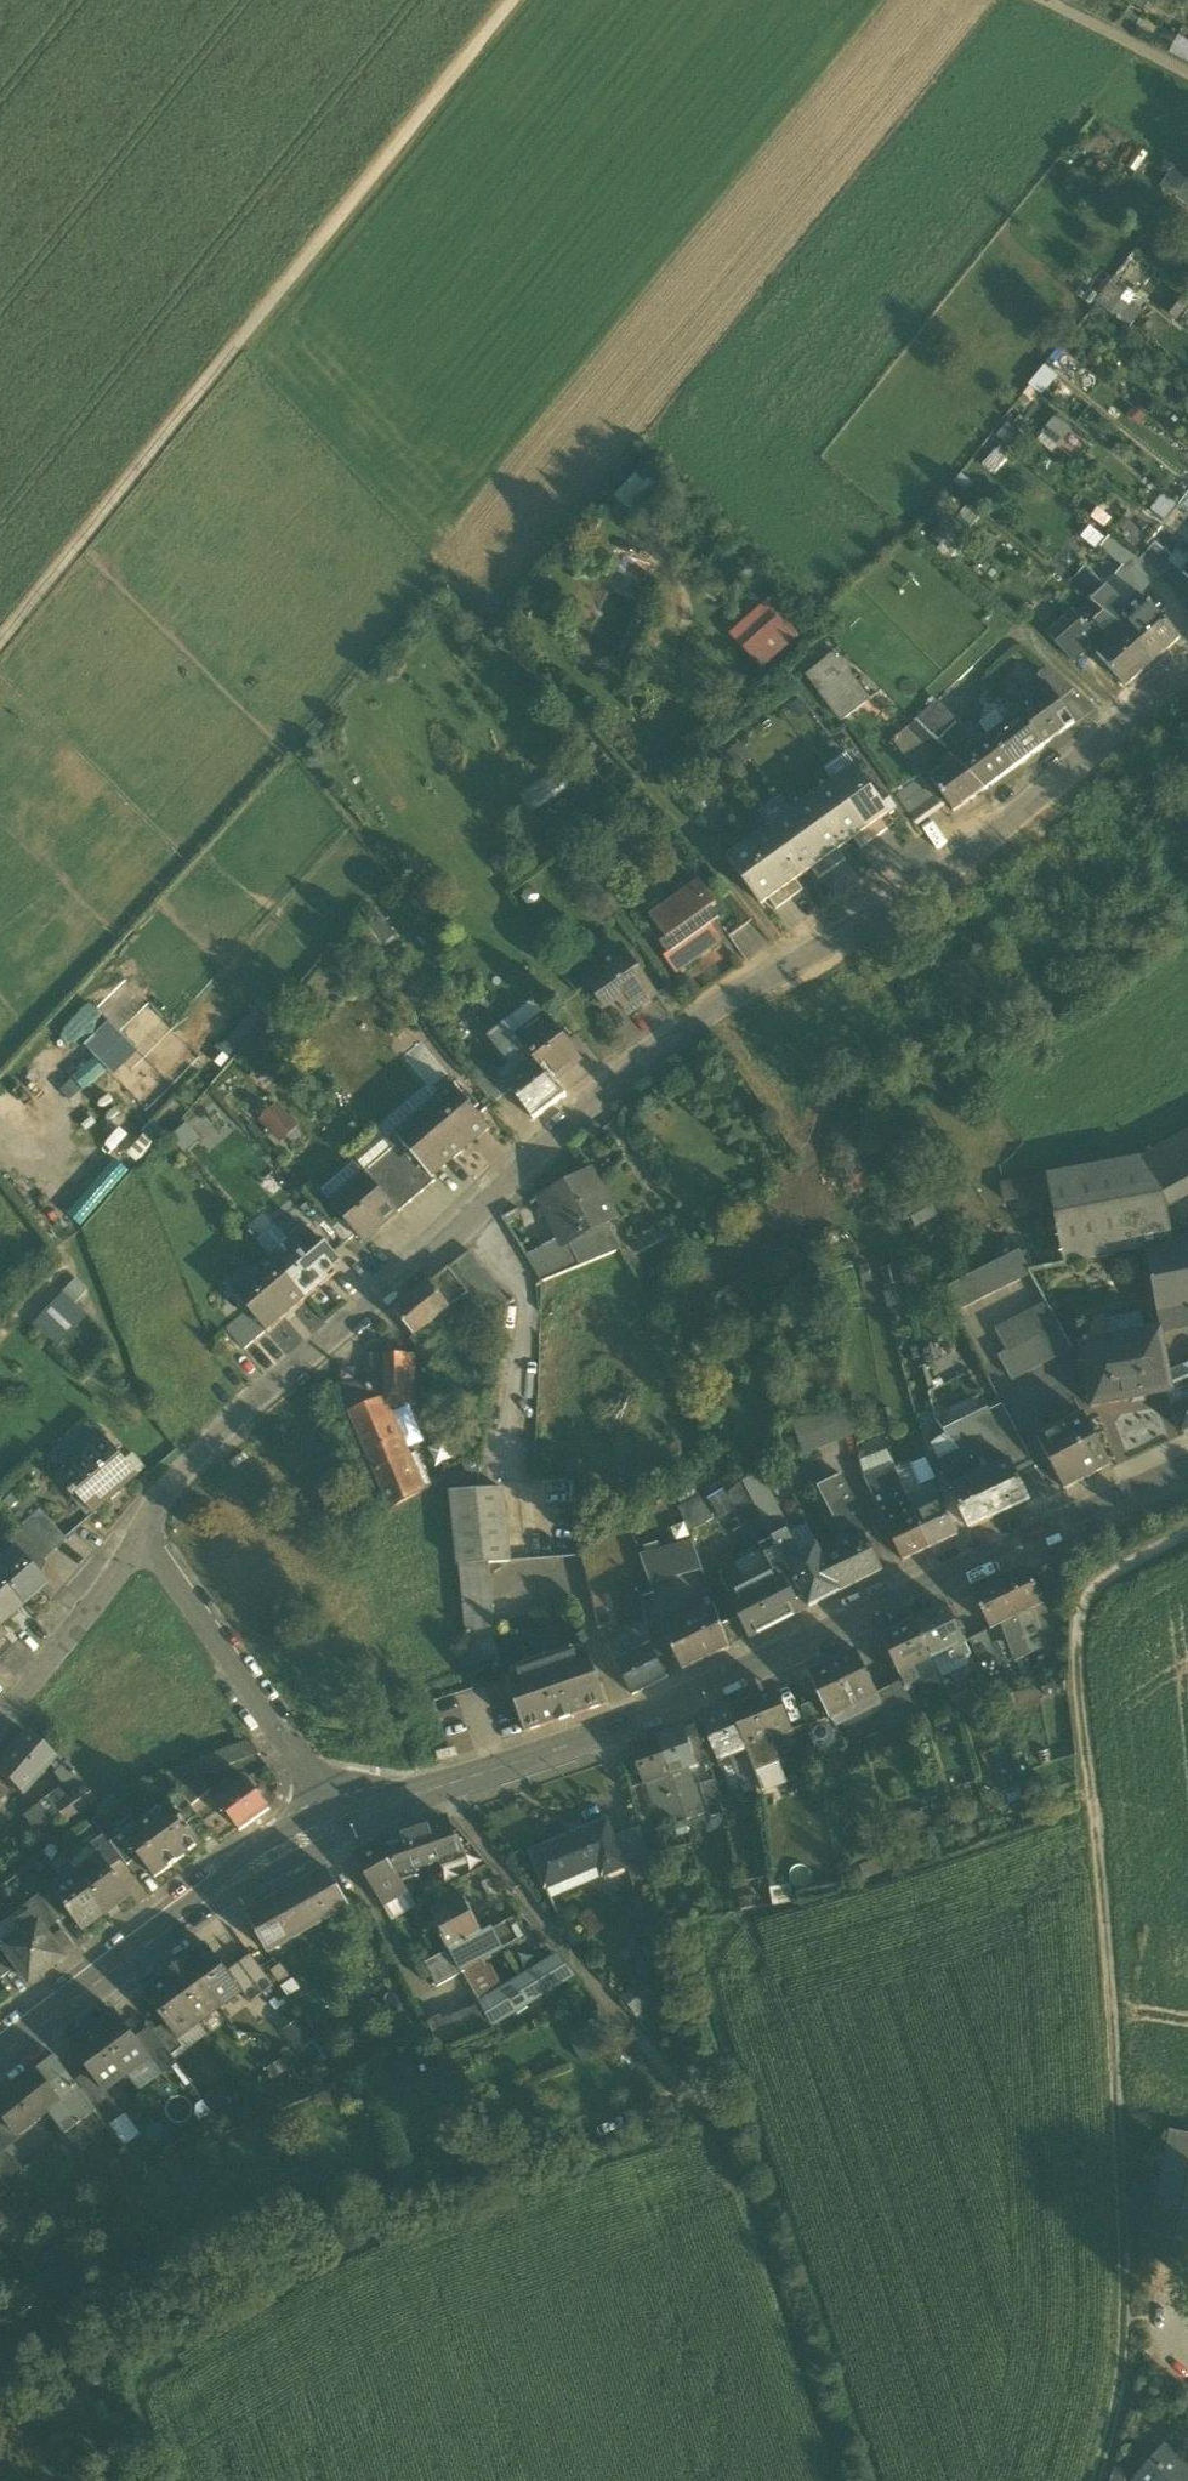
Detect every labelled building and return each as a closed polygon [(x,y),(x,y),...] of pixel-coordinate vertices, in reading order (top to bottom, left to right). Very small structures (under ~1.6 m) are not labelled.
[(1187,62),(1187,43),(1178,36),(1169,53),(1187,62)] [(1177,198),(1187,182),(1171,170),(1159,187),(1177,198)] [(1187,206),(1187,182),(1177,198),(1187,206)] [(1114,278),(1096,302),(1119,321),(1137,296),(1114,278)] [(1178,291),(1162,310),(1177,322),(1187,308),(1187,299),(1178,291)] [(1058,377),(1045,366),(1030,386),(1043,397),(1058,377)] [(1056,417),(1041,434),(1058,448),(1073,431),(1056,417)] [(1008,422),(996,437),(1012,450),(1024,436),(1008,422)] [(1009,462),(996,451),(983,467),(996,478),(1009,462)] [(637,474),(614,497),(633,516),(661,489),(651,479),(646,484),(637,474)] [(1164,525),(1179,507),(1163,494),(1148,512),(1164,525)] [(1187,514),(1187,495),(1179,507),(1187,514)] [(1175,535),(1183,526),(1187,530),(1187,514),(1179,507),(1164,525),(1175,535)] [(967,508),(956,521),(970,532),(981,519),(967,508)] [(941,547),(952,534),(956,529),(944,519),(928,536),(941,547)] [(1163,535),(1140,561),(1156,575),(1159,577),(1170,564),(1180,552),(1179,551),(1185,543),(1175,535),(1164,525),(1159,532),(1163,535)] [(1187,545),(1187,530),(1183,526),(1175,535),(1185,543),(1187,545)] [(966,546),(952,534),(941,547),(938,551),(952,563),(966,546)] [(1100,548),(1123,566),(1132,555),(1110,536),(1100,548)] [(1185,543),(1179,551),(1180,552),(1184,556),(1185,554),(1187,557),(1187,545),(1185,543)] [(1183,574),(1187,567),(1187,557),(1185,554),(1184,556),(1180,552),(1170,564),(1183,574)] [(1147,586),(1156,575),(1140,561),(1132,555),(1123,566),(1147,586)] [(1091,601),(1106,588),(1102,583),(1085,565),(1069,584),(1091,601)] [(1138,598),(1140,596),(1147,586),(1123,566),(1114,578),(1138,598)] [(1138,598),(1114,578),(1102,583),(1106,588),(1125,609),(1138,598)] [(1105,613),(1125,629),(1151,607),(1140,596),(1138,598),(1125,609),(1106,588),(1091,601),(1092,602),(1105,613)] [(1049,635),(1073,663),(1091,647),(1097,654),(1112,642),(1095,622),(1105,613),(1092,602),(1078,615),(1075,612),(1049,635)] [(731,633),(749,653),(782,624),(764,604),(731,633)] [(1152,606),(1151,607),(1125,629),(1124,630),(1153,662),(1180,638),(1152,606)] [(1126,687),(1153,662),(1124,630),(1125,629),(1105,613),(1095,622),(1112,642),(1097,654),(1126,687)] [(749,653),(763,668),(795,639),(782,624),(749,653)] [(807,676),(842,722),(871,700),(835,652),(807,676)] [(1040,675),(1059,701),(1073,691),(1047,668),(1039,674),(1040,675)] [(1016,706),(1016,707),(1021,714),(1044,746),(1075,724),(1059,701),(1040,675),(1016,706)] [(801,699),(789,707),(799,722),(811,713),(801,699)] [(916,722),(937,743),(958,723),(937,702),(916,722)] [(1004,722),(1006,725),(1021,714),(1016,707),(1004,722)] [(1006,725),(1004,722),(996,711),(979,723),(990,737),(1006,725)] [(990,737),(970,752),(957,762),(985,790),(1045,746),(1044,746),(1021,714),(1006,725),(990,737)] [(908,730),(942,763),(950,756),(949,754),(937,743),(916,722),(908,730)] [(892,741),(919,779),(927,774),(942,763),(908,730),(892,741)] [(950,756),(957,762),(970,752),(964,743),(949,754),(950,756)] [(741,744),(726,754),(738,771),(753,761),(741,744)] [(825,770),(835,784),(856,768),(846,754),(825,770)] [(954,812),(985,790),(957,762),(950,756),(942,763),(927,774),(944,798),(954,812)] [(835,784),(814,799),(792,814),(771,829),(750,844),(728,860),(761,906),(769,900),(783,890),(796,880),(804,875),(812,869),(825,860),(839,850),(846,844),(854,839),(867,829),(881,819),(889,814),(856,768),(835,784)] [(912,821),(944,798),(927,774),(919,779),(895,797),(912,821)] [(527,807),(565,796),(559,778),(522,790),(527,807)] [(715,797),(705,782),(691,793),(701,807),(715,797)] [(771,829),(792,814),(780,797),(759,812),(771,829)] [(881,819),(867,829),(854,839),(861,849),(875,839),(888,830),(881,819)] [(839,850),(825,860),(812,869),(819,880),(832,870),(846,860),(839,850)] [(796,880),(783,890),(769,900),(777,910),(790,900),(804,890),(796,880)] [(665,958),(677,975),(723,942),(712,926),(719,921),(720,920),(713,910),(717,906),(716,905),(700,883),(650,918),(666,941),(661,945),(668,955),(665,958)] [(719,921),(730,937),(753,921),(730,896),(716,905),(717,906),(713,910),(720,920),(719,921)] [(386,917),(370,928),(383,947),(399,936),(386,917)] [(618,1000),(629,1015),(642,1006),(625,982),(639,972),(623,950),(584,978),(606,1009),(618,1000)] [(625,982),(642,1006),(656,996),(639,972),(625,982)] [(489,1031),(490,1037),(505,1025),(486,1001),(473,1011),(489,1031)] [(506,1026),(518,1041),(546,1020),(534,1004),(506,1026)] [(548,1019),(546,1020),(518,1041),(551,1083),(580,1061),(548,1019)] [(125,1037),(110,1022),(85,1047),(100,1062),(125,1037)] [(490,1037),(512,1065),(519,1074),(508,1083),(507,1084),(512,1091),(532,1117),(560,1095),(551,1083),(518,1041),(506,1026),(505,1025),(490,1037)] [(138,1051),(125,1037),(100,1062),(113,1077),(138,1051)] [(500,1074),(508,1083),(519,1074),(512,1065),(500,1074)] [(475,1083),(494,1105),(512,1091),(507,1084),(508,1083),(500,1074),(495,1067),(475,1083)] [(395,1135),(421,1114),(437,1100),(441,1097),(431,1086),(376,1132),(380,1137),(390,1149),(392,1151),(401,1143),(395,1135)] [(401,1143),(432,1179),(432,1178),(490,1129),(454,1086),(441,1097),(437,1100),(441,1105),(425,1118),(421,1114),(395,1135),(401,1143)] [(242,1093),(229,1104),(241,1118),(254,1107),(242,1093)] [(441,1105),(437,1100),(421,1114),(425,1118),(441,1105)] [(300,1127),(278,1103),(258,1121),(280,1145),(300,1127)] [(187,1123),(169,1138),(185,1156),(203,1141),(187,1123)] [(1141,1157),(1170,1206),(1187,1196),(1187,1133),(1141,1157)] [(390,1149),(380,1137),(355,1158),(365,1170),(390,1149)] [(392,1151),(377,1163),(410,1203),(435,1182),(432,1178),(432,1179),(401,1143),(392,1151)] [(84,1226),(135,1170),(121,1157),(70,1213),(84,1226)] [(1064,1264),(1146,1249),(1174,1243),(1167,1207),(1170,1206),(1141,1157),(1084,1168),(1047,1175),(1051,1192),(1064,1264)] [(321,1192),(330,1203),(365,1174),(364,1174),(355,1163),(321,1192)] [(398,1214),(410,1203),(377,1163),(364,1174),(365,1174),(398,1213),(398,1214)] [(565,1235),(567,1240),(602,1223),(615,1216),(591,1171),(545,1196),(565,1235)] [(357,1235),(363,1242),(398,1213),(365,1174),(330,1203),(344,1219),(357,1235)] [(1051,1192),(1047,1175),(1001,1184),(1004,1201),(1051,1192)] [(927,1197),(906,1208),(915,1228),(937,1217),(927,1197)] [(333,1229),(346,1244),(357,1235),(344,1219),(333,1229)] [(322,1239),(335,1254),(346,1244),(333,1229),(326,1221),(320,1226),(310,1235),(317,1243),(322,1239)] [(617,1252),(602,1223),(567,1240),(580,1268),(617,1252)] [(272,1258),(274,1261),(288,1249),(283,1242),(287,1238),(278,1227),(261,1241),(261,1240),(258,1242),(272,1258)] [(288,1238),(287,1238),(283,1242),(288,1249),(274,1261),(306,1299),(336,1273),(334,1270),(342,1263),(335,1254),(322,1239),(317,1243),(310,1235),(304,1227),(289,1240),(288,1238)] [(526,1257),(542,1283),(580,1268),(567,1240),(565,1235),(526,1257)] [(1174,1243),(1146,1249),(1154,1291),(1157,1308),(1162,1315),(1186,1318),(1185,1324),(1186,1324),(1186,1325),(1187,1313),(1187,1253),(1186,1241),(1174,1243)] [(944,1291),(955,1314),(1031,1275),(1020,1252),(944,1291)] [(469,1295),(489,1319),(509,1303),(470,1253),(449,1269),(469,1295)] [(267,1332),(306,1299),(274,1261),(272,1258),(233,1291),(234,1293),(238,1290),(250,1305),(246,1308),(248,1309),(266,1331),(267,1332)] [(898,1266),(881,1269),(885,1286),(902,1282),(898,1266)] [(413,1335),(414,1337),(455,1304),(456,1304),(469,1295),(449,1269),(395,1313),(413,1335)] [(89,1290),(76,1278),(63,1292),(76,1304),(89,1290)] [(85,1318),(64,1297),(36,1325),(58,1346),(85,1318)] [(999,1357),(1012,1381),(1073,1349),(1047,1304),(995,1331),(1008,1353),(999,1357)] [(1157,1308),(1161,1328),(1162,1327),(1164,1336),(1187,1331),(1187,1324),(1186,1325),(1186,1324),(1185,1324),(1186,1318),(1162,1315),(1157,1308)] [(226,1328),(244,1350),(266,1331),(248,1309),(226,1328)] [(1106,1319),(1109,1338),(1145,1331),(1141,1312),(1106,1319)] [(1161,1328),(1145,1331),(1109,1338),(1079,1344),(1082,1363),(1085,1363),(1090,1387),(1087,1388),(1091,1407),(1167,1394),(1174,1393),(1172,1383),(1164,1336),(1162,1327),(1161,1328)] [(340,1386),(391,1508),(420,1492),(395,1437),(398,1436),(386,1405),(413,1404),(412,1355),(371,1356),(371,1383),(340,1386)] [(1173,1410),(1187,1404),(1187,1377),(1172,1383),(1174,1393),(1167,1394),(1173,1410)] [(793,1425),(804,1453),(857,1432),(852,1401),(793,1425)] [(1173,1410),(1182,1432),(1187,1430),(1187,1404),(1173,1410)] [(1004,1406),(989,1413),(1012,1462),(1011,1462),(1019,1477),(1037,1469),(1004,1406)] [(958,1454),(981,1476),(1011,1462),(1012,1462),(989,1413),(946,1434),(946,1436),(955,1448),(958,1454)] [(1041,1445),(1065,1490),(1111,1465),(1084,1413),(1059,1427),(1063,1433),(1041,1445)] [(67,1470),(102,1439),(89,1424),(54,1455),(67,1470)] [(1037,1439),(1041,1445),(1063,1433),(1059,1427),(1037,1439)] [(931,1445),(939,1462),(958,1454),(955,1448),(946,1436),(931,1445)] [(76,1495),(92,1513),(137,1474),(105,1437),(102,1439),(67,1470),(58,1478),(74,1497),(76,1495)] [(863,1475),(866,1480),(895,1469),(888,1451),(861,1461),(863,1475)] [(939,1462),(952,1490),(981,1476),(958,1454),(939,1462)] [(926,1459),(918,1463),(923,1478),(917,1480),(920,1487),(936,1479),(926,1459)] [(1011,1462),(981,1476),(952,1490),(971,1529),(1000,1515),(1030,1501),(1019,1477),(1011,1462)] [(900,1487),(907,1498),(923,1492),(923,1491),(920,1487),(917,1480),(923,1478),(918,1463),(897,1468),(902,1486),(900,1487)] [(866,1480),(888,1527),(915,1514),(907,1498),(900,1487),(896,1469),(895,1469),(866,1480)] [(758,1475),(743,1483),(762,1519),(777,1512),(758,1475)] [(818,1487),(847,1544),(865,1535),(865,1537),(871,1534),(842,1476),(818,1487)] [(451,1477),(452,1492),(482,1490),(478,1478),(451,1477)] [(670,1491),(679,1507),(699,1496),(691,1480),(670,1491)] [(779,1550),(773,1540),(762,1519),(743,1483),(708,1499),(717,1513),(720,1519),(737,1508),(760,1550),(764,1558),(766,1556),(779,1550)] [(907,1498),(915,1514),(942,1502),(934,1486),(923,1491),(923,1492),(907,1498)] [(503,1490),(482,1490),(452,1492),(460,1565),(489,1563),(511,1562),(503,1490)] [(679,1507),(690,1532),(713,1519),(699,1496),(679,1507)] [(958,1535),(942,1502),(915,1514),(931,1548),(958,1535)] [(40,1508),(18,1528),(44,1558),(67,1538),(40,1508)] [(777,1512),(762,1519),(773,1540),(788,1533),(777,1512)] [(931,1548),(915,1514),(888,1527),(904,1561),(931,1548)] [(807,1525),(789,1534),(800,1555),(817,1547),(807,1525)] [(34,1568),(44,1558),(18,1528),(4,1539),(13,1550),(16,1547),(34,1568)] [(809,1608),(840,1592),(822,1557),(817,1547),(800,1555),(789,1534),(788,1533),(773,1540),(779,1550),(788,1566),(809,1608)] [(847,1544),(822,1557),(840,1592),(883,1571),(865,1537),(865,1535),(847,1544)] [(641,1557),(651,1584),(703,1570),(693,1542),(641,1557)] [(4,1558),(0,1561),(0,1580),(21,1604),(46,1582),(34,1568),(16,1547),(13,1550),(4,1558)] [(775,1573),(766,1556),(764,1558),(760,1550),(735,1563),(738,1569),(739,1571),(738,1571),(739,1572),(738,1572),(746,1587),(775,1573)] [(766,1556),(775,1573),(788,1566),(779,1550),(766,1556)] [(460,1565),(467,1635),(497,1631),(489,1563),(460,1565)] [(721,1570),(724,1576),(738,1569),(735,1563),(721,1570)] [(720,1578),(750,1638),(809,1608),(788,1566),(775,1573),(746,1587),(738,1572),(739,1572),(738,1571),(739,1571),(738,1569),(724,1576),(720,1578)] [(1030,1575),(1044,1604),(1062,1596),(1061,1591),(1049,1566),(1030,1575)] [(1001,1581),(1000,1581),(1017,1616),(1032,1654),(1047,1647),(1033,1610),(1044,1604),(1030,1575),(1027,1568),(1001,1581)] [(21,1604),(0,1580),(0,1623),(21,1604)] [(1017,1660),(1032,1654),(1017,1616),(1000,1581),(974,1594),(991,1629),(1002,1624),(1017,1660)] [(1063,1604),(1062,1596),(1044,1604),(1047,1611),(1063,1604)] [(1033,1610),(1047,1647),(1059,1643),(1047,1611),(1044,1604),(1033,1610)] [(948,1606),(915,1622),(932,1659),(948,1652),(953,1662),(970,1654),(965,1643),(964,1642),(948,1606)] [(664,1632),(683,1670),(730,1647),(716,1607),(664,1631),(664,1632)] [(914,1668),(932,1659),(915,1622),(883,1638),(901,1675),(904,1680),(906,1686),(910,1684),(919,1680),(914,1668)] [(647,1627),(621,1639),(629,1656),(650,1647),(647,1627)] [(500,1666),(497,1631),(467,1635),(471,1676),(500,1666)] [(980,1663),(985,1673),(998,1667),(999,1666),(994,1653),(991,1646),(985,1632),(970,1639),(982,1663),(980,1663)] [(607,1645),(632,1695),(666,1678),(650,1647),(629,1656),(621,1639),(607,1645)] [(999,1666),(999,1668),(1006,1665),(998,1643),(991,1646),(994,1653),(999,1666)] [(506,1677),(525,1732),(558,1721),(558,1722),(573,1716),(607,1704),(589,1649),(562,1658),(564,1664),(534,1674),(532,1668),(506,1677)] [(820,1698),(830,1718),(833,1717),(877,1696),(879,1695),(878,1692),(856,1650),(809,1674),(820,1698)] [(948,1652),(932,1659),(938,1671),(942,1679),(957,1671),(953,1662),(948,1652)] [(970,1654),(953,1662),(957,1671),(974,1663),(970,1654)] [(919,1680),(938,1671),(932,1659),(914,1668),(919,1680)] [(942,1679),(952,1700),(985,1687),(974,1663),(957,1671),(942,1679)] [(904,1680),(891,1687),(907,1719),(923,1711),(910,1684),(906,1686),(904,1680)] [(893,1726),(907,1719),(891,1687),(891,1686),(878,1692),(879,1695),(877,1696),(882,1706),(889,1719),(890,1719),(893,1726)] [(985,1687),(952,1700),(956,1714),(991,1700),(985,1687)] [(1038,1691),(1014,1694),(1016,1712),(1040,1708),(1038,1691)] [(777,1692),(757,1700),(772,1738),(792,1730),(777,1692)] [(833,1717),(838,1728),(882,1706),(877,1696),(833,1717)] [(756,1698),(731,1708),(756,1772),(779,1763),(781,1762),(772,1738),(757,1700),(756,1698)] [(802,1707),(806,1724),(811,1742),(814,1754),(818,1761),(848,1747),(838,1728),(833,1717),(830,1718),(820,1698),(802,1707)] [(759,1778),(756,1772),(731,1708),(702,1719),(718,1760),(733,1754),(742,1780),(743,1784),(755,1779),(759,1778)] [(787,1763),(814,1754),(811,1742),(806,1724),(778,1735),(787,1763)] [(684,1727),(657,1737),(670,1773),(687,1819),(704,1813),(690,1772),(686,1773),(684,1768),(688,1767),(697,1763),(684,1727)] [(22,1794),(55,1756),(26,1730),(0,1760),(0,1774),(22,1794)] [(644,1783),(646,1782),(670,1773),(657,1737),(631,1746),(644,1783)] [(167,1774),(181,1793),(191,1806),(211,1790),(203,1776),(259,1754),(250,1741),(167,1774)] [(733,1754),(718,1760),(728,1785),(742,1780),(733,1754)] [(55,1771),(73,1793),(85,1784),(72,1768),(66,1760),(55,1771)] [(756,1772),(759,1778),(763,1790),(786,1781),(779,1763),(756,1772)] [(687,1819),(670,1773),(646,1782),(661,1827),(687,1819)] [(218,1799),(240,1830),(268,1809),(246,1779),(218,1799)] [(755,1779),(743,1784),(745,1789),(746,1790),(756,1788),(755,1779)] [(700,1784),(710,1817),(723,1813),(716,1780),(700,1784)] [(742,1780),(728,1785),(731,1794),(745,1789),(743,1784),(742,1780)] [(95,1799),(85,1784),(73,1793),(68,1797),(56,1805),(60,1810),(66,1819),(83,1807),(95,1799)] [(40,1801),(52,1817),(60,1810),(56,1805),(68,1797),(60,1786),(40,1801)] [(198,1815),(191,1806),(181,1793),(169,1802),(171,1804),(172,1803),(187,1824),(198,1815)] [(37,1833),(54,1819),(52,1817),(40,1801),(23,1815),(37,1833)] [(171,1804),(152,1818),(182,1858),(191,1852),(191,1851),(201,1843),(187,1824),(172,1803),(171,1804)] [(928,1826),(924,1812),(906,1817),(910,1831),(928,1826)] [(172,1865),(182,1858),(152,1818),(150,1816),(125,1835),(124,1836),(139,1857),(155,1878),(172,1866),(172,1865)] [(354,1856),(383,1905),(407,1891),(398,1875),(464,1852),(459,1838),(456,1839),(451,1826),(449,1827),(445,1818),(380,1841),(354,1856)] [(531,1851),(546,1887),(598,1865),(602,1875),(626,1866),(613,1836),(606,1820),(531,1851)] [(613,1836),(626,1866),(648,1857),(644,1841),(640,1827),(640,1826),(613,1836)] [(122,1859),(128,1866),(139,1857),(124,1836),(125,1835),(123,1832),(110,1842),(122,1859)] [(101,1855),(110,1868),(122,1859),(110,1842),(104,1834),(90,1844),(99,1857),(101,1855)] [(664,1834),(644,1841),(648,1857),(648,1859),(668,1852),(664,1834)] [(43,1850),(54,1867),(65,1859),(54,1843),(43,1850)] [(76,1874),(76,1875),(104,1914),(131,1895),(119,1878),(119,1877),(117,1874),(115,1875),(110,1868),(101,1855),(99,1857),(76,1874)] [(887,1856),(859,1866),(864,1881),(893,1870),(887,1856)] [(648,1857),(626,1866),(633,1886),(654,1878),(648,1859),(648,1857)] [(598,1865),(546,1887),(550,1897),(602,1875),(598,1865)] [(247,1916),(268,1953),(350,1906),(328,1869),(247,1916)] [(83,1930),(104,1914),(76,1875),(55,1890),(70,1911),(83,1930)] [(476,1885),(488,1913),(509,1904),(496,1876),(476,1885)] [(793,1904),(790,1885),(771,1888),(774,1907),(793,1904)] [(55,1890),(43,1899),(58,1920),(70,1911),(55,1890)] [(407,1891),(383,1905),(392,1920),(416,1905),(407,1891)] [(431,1910),(449,1949),(482,1931),(463,1894),(431,1910)] [(44,1929),(58,1920),(43,1899),(41,1895),(23,1909),(27,1915),(31,1913),(39,1924),(40,1923),(44,1929)] [(23,1909),(0,1926),(0,1944),(1,1944),(20,1930),(16,1923),(27,1915),(23,1909)] [(18,1967),(30,1984),(65,1958),(44,1929),(40,1923),(39,1924),(31,1913),(27,1915),(16,1923),(20,1930),(1,1944),(5,1948),(4,1949),(10,1957),(18,1967)] [(491,1926),(482,1931),(449,1949),(461,1969),(479,1960),(502,1947),(519,1939),(509,1920),(508,1921),(492,1929),(491,1926)] [(208,1945),(186,1961),(220,2007),(241,1991),(227,1971),(208,1945)] [(11,1971),(4,1962),(10,1957),(4,1949),(0,1952),(0,1980),(11,1971)] [(424,1962),(437,1986),(462,1972),(449,1949),(424,1962)] [(250,1954),(238,1963),(254,1984),(266,1975),(250,1954)] [(481,2002),(492,2022),(573,1974),(557,1955),(496,1991),(480,2001),(481,2002)] [(4,1962),(11,1971),(18,1967),(10,1957),(4,1962)] [(479,1960),(461,1969),(480,2001),(496,1991),(479,1960)] [(199,2022),(220,2007),(186,1961),(165,1976),(199,2022)] [(273,1985),(266,1975),(254,1984),(238,1963),(227,1971),(241,1991),(250,2003),(273,1985)] [(177,2038),(199,2022),(165,1976),(143,1992),(165,2022),(177,2038)] [(641,1979),(620,1996),(636,2015),(656,1998),(641,1979)] [(427,2021),(442,2050),(496,2029),(491,2022),(481,2002),(468,2009),(468,2008),(455,2014),(455,2013),(443,2019),(440,2014),(427,2021)] [(116,2011),(93,2028),(127,2074),(150,2058),(150,2057),(136,2038),(116,2011)] [(298,2018),(282,2030),(298,2052),(314,2040),(298,2018)] [(611,2029),(599,2020),(567,2035),(580,2062),(618,2043),(611,2029)] [(154,2031),(171,2054),(183,2046),(177,2038),(165,2022),(154,2031)] [(208,2034),(199,2022),(177,2038),(183,2046),(186,2050),(208,2034)] [(150,2058),(161,2073),(176,2062),(150,2027),(136,2038),(150,2057),(150,2058)] [(105,2090),(127,2074),(93,2028),(70,2045),(89,2071),(104,2091),(105,2090)] [(19,2136),(49,2111),(65,2132),(66,2133),(95,2111),(54,2056),(0,2100),(0,2112),(19,2136)] [(161,2073),(150,2058),(127,2074),(138,2090),(161,2073)] [(74,2081),(107,2125),(109,2124),(123,2114),(105,2090),(104,2091),(89,2071),(74,2081)] [(229,2103),(220,2086),(204,2095),(212,2111),(229,2103)] [(69,2138),(76,2149),(107,2126),(95,2111),(66,2133),(65,2132),(59,2136),(63,2142),(69,2138)] [(4,2148),(5,2148),(18,2136),(19,2136),(0,2112),(0,2152),(4,2148)] [(123,2114),(109,2124),(124,2144),(140,2133),(125,2112),(123,2114)] [(1170,2131),(1167,2145),(1187,2149),(1187,2134),(1170,2131)] [(1167,2145),(1164,2159),(1187,2164),(1187,2149),(1167,2145)] [(5,2180),(21,2167),(12,2157),(11,2157),(4,2148),(0,2152),(0,2174),(5,2180)] [(1164,2159),(1161,2174),(1187,2179),(1187,2164),(1164,2159)] [(1187,2187),(1187,2179),(1161,2174),(1158,2188),(1187,2194),(1187,2187)] [(0,2178),(0,2197),(9,2187),(0,2178)] [(1184,2209),(1187,2194),(1158,2188),(1155,2203),(1184,2209)] [(11,2211),(0,2201),(0,2222),(11,2211)] [(15,2342),(0,2329),(0,2360),(15,2342)] [(1165,2445),(1136,2479),(1138,2480),(1187,2480),(1187,2465),(1165,2445)] [(1114,2466),(1110,2480),(1127,2480),(1130,2470),(1114,2466)]
